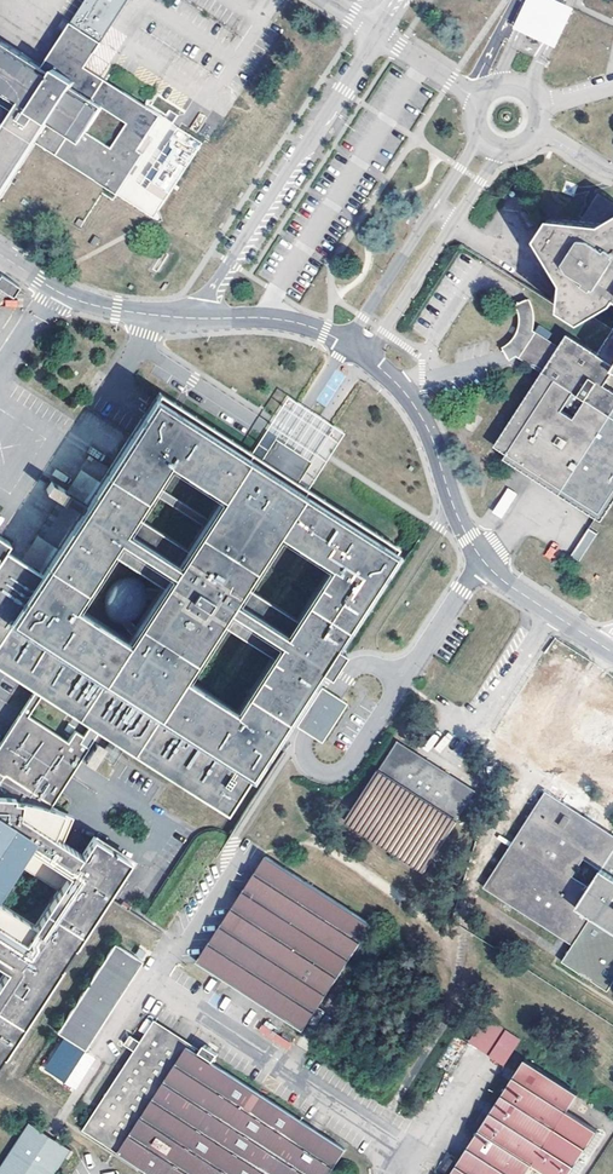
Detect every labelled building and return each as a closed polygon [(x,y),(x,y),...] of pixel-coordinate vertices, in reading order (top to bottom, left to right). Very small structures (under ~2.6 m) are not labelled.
[(104,79),(101,85),(81,72),(85,67),(128,0),(85,0),(85,1),(42,67),(0,40),(0,106),(9,111),(0,126),(0,199),(36,142),(117,195),(143,154),(138,151),(160,116),(144,106),(104,79)] [(553,48),(556,49),(572,13),(574,9),(567,5),(556,0),(527,0),(526,3),(513,29),(519,32),(548,46),(553,48)] [(541,1),(527,29),(545,37),(558,9),(541,1)] [(104,79),(85,67),(81,72),(101,85),(104,79)] [(144,106),(160,116),(172,125),(178,116),(169,110),(166,115),(152,106),(153,104),(148,100),(144,106)] [(601,225),(580,223),(551,220),(541,233),(536,240),(536,250),(561,295),(560,309),(558,323),(579,336),(600,323),(612,315),(612,218),(601,225)] [(0,274),(0,288),(12,297),(19,286),(0,274)] [(520,361),(537,334),(534,332),(535,324),(535,316),(533,308),(530,301),(523,304),(516,307),(518,317),(519,326),(516,335),(510,344),(504,348),(503,349),(506,356),(509,363),(516,358),(520,361)] [(520,361),(526,365),(542,375),(494,450),(507,457),(600,517),(612,496),(612,331),(612,332),(596,359),(565,338),(559,348),(548,341),(537,334),(520,361)] [(254,450),(246,460),(257,468),(272,444),(291,456),(304,464),(288,488),(303,497),(308,490),(327,460),(328,457),(331,454),(343,435),(329,425),(321,420),(304,410),(297,405),(287,399),(276,416),(264,435),(258,444),(254,450)] [(304,464),(291,456),(272,444),(257,468),(246,460),(153,401),(131,435),(83,510),(79,516),(40,577),(4,554),(0,560),(0,673),(22,686),(30,692),(37,696),(88,729),(96,734),(225,816),(297,704),(308,711),(296,729),(302,733),(315,741),(318,743),(321,738),(343,705),(328,695),(320,691),(316,698),(305,691),(318,671),(326,676),(342,652),(333,647),(392,555),(303,497),(288,488),(304,464)] [(483,421),(471,412),(460,428),(473,436),(483,421)] [(507,457),(504,462),(513,468),(594,520),(601,525),(612,507),(612,496),(600,517),(507,457)] [(49,486),(43,495),(65,509),(66,508),(70,502),(71,500),(49,486)] [(70,502),(66,508),(79,516),(83,510),(70,502)] [(578,566),(599,532),(590,526),(568,559),(578,566)] [(543,552),(550,561),(561,552),(555,543),(543,552)] [(505,732),(564,767),(576,747),(604,764),(612,749),(612,711),(586,695),(580,705),(537,679),(505,732)] [(30,692),(19,711),(11,723),(0,741),(0,745),(40,770),(53,767),(68,777),(75,766),(96,734),(88,729),(83,736),(71,753),(63,747),(67,741),(25,714),(37,696),(30,692)] [(74,731),(67,741),(63,747),(71,753),(83,736),(74,731)] [(354,807),(346,818),(424,872),(459,822),(454,819),(473,792),(446,773),(401,742),(381,772),(378,771),(354,807)] [(111,899),(136,861),(94,834),(80,856),(61,844),(73,817),(49,807),(68,777),(53,767),(40,770),(0,745),(0,890),(18,863),(60,891),(32,931),(0,910),(0,962),(9,967),(0,981),(0,1070),(111,899)] [(483,892),(572,943),(560,964),(608,992),(612,983),(612,834),(541,792),(483,892)] [(352,955),(372,925),(266,856),(197,962),(232,985),(303,1031),(352,955)] [(84,1049),(141,961),(113,942),(56,1031),(63,1035),(42,1066),(74,1087),(94,1055),(84,1049)] [(486,1017),(469,1042),(505,1065),(514,1051),(521,1039),(486,1017)] [(135,1051),(129,1060),(101,1104),(97,1109),(84,1130),(116,1151),(151,1173),(331,1173),(346,1151),(212,1063),(213,1061),(214,1061),(219,1054),(205,1045),(201,1052),(202,1053),(200,1055),(153,1024),(141,1042),(135,1051)] [(135,1051),(141,1042),(131,1036),(126,1045),(135,1051)] [(533,1163),(551,1173),(568,1173),(596,1130),(567,1111),(578,1094),(525,1060),(511,1082),(495,1107),(488,1118),(474,1108),(464,1124),(466,1125),(478,1133),(472,1141),(466,1151),(461,1159),(451,1173),(526,1173),(533,1163)] [(71,1150),(45,1133),(30,1123),(0,1169),(0,1173),(55,1173),(71,1150)]
